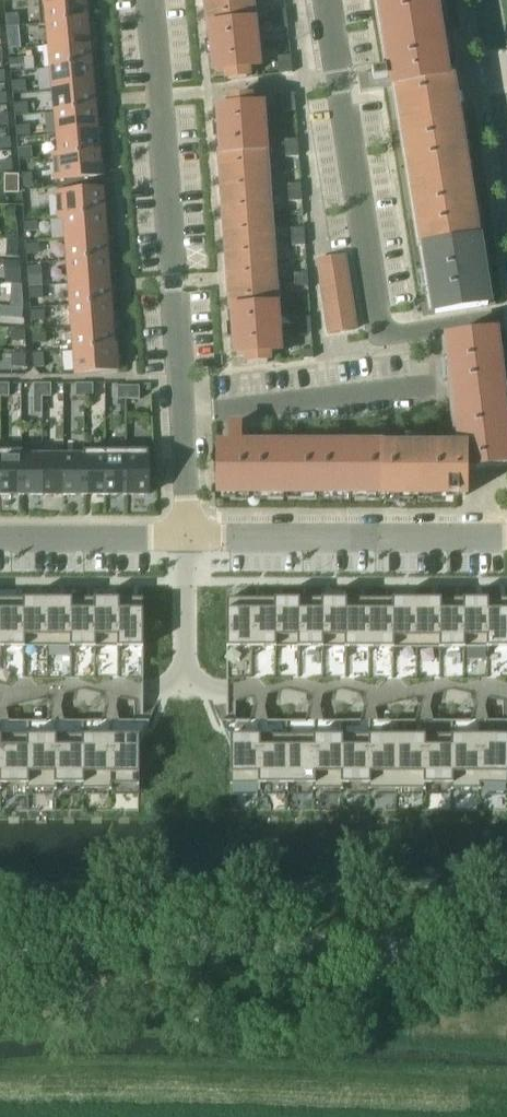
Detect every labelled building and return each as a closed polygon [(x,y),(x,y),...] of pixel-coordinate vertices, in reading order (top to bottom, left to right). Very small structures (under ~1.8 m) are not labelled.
[(37,2),(39,24),(86,20),(84,0),(56,0),(40,1),(37,2)] [(209,29),(210,29),(215,74),(226,72),(227,81),(245,79),(245,70),(256,69),(249,0),(206,0),(209,29)] [(389,71),(370,74),(370,75),(357,78),(359,94),(397,88),(422,251),(424,251),(434,316),(486,308),(476,240),(474,240),(449,78),(444,79),(431,0),(378,0),(389,71)] [(285,11),(272,12),(272,21),(286,19),(285,11)] [(19,15),(4,16),(5,27),(20,26),(19,15)] [(286,19),(272,21),(273,29),(286,28),(286,19)] [(86,20),(39,24),(39,27),(44,26),(46,46),(88,43),(86,20)] [(20,38),(6,39),(7,49),(21,48),(20,38)] [(88,43),(46,46),(48,69),(90,65),(88,43)] [(289,56),(276,58),(278,75),(291,74),(289,56)] [(23,60),(9,61),(10,71),(24,70),(23,60)] [(90,65),(48,69),(50,92),(92,88),(90,65)] [(25,82),(11,83),(12,93),(26,92),(25,82)] [(92,88),(50,92),(52,114),(94,110),(92,88)] [(293,94),(280,95),(281,113),(294,112),(293,94)] [(229,107),(218,108),(221,153),(220,153),(231,307),(231,312),(232,312),(236,356),(247,355),(248,364),(266,363),(266,354),(277,353),(259,105),(248,106),(247,97),(229,99),(229,107)] [(27,104),(12,106),(13,115),(27,114),(27,104)] [(94,110),(52,114),(54,137),(96,133),(94,110)] [(28,126),(14,128),(15,138),(29,136),(28,126)] [(56,158),(51,158),(51,160),(98,155),(96,133),(54,137),(56,158)] [(0,141),(0,151),(10,150),(9,140),(0,141)] [(296,140),(283,141),(284,150),(297,149),(296,140)] [(31,148),(17,150),(18,159),(32,158),(31,148)] [(297,149),(284,150),(285,159),(298,158),(297,149)] [(98,155),(51,160),(53,182),(57,182),(100,178),(98,155)] [(10,160),(2,161),(2,172),(11,172),(10,160)] [(31,174),(20,175),(22,190),(32,189),(31,174)] [(19,183),(4,184),(5,199),(20,198),(19,183)] [(300,185),(287,186),(287,194),(300,193),(300,185)] [(60,194),(55,195),(56,217),(103,214),(101,192),(60,194)] [(300,193),(287,194),(288,203),(301,202),(300,193)] [(5,208),(4,219),(14,219),(15,208),(5,208)] [(103,214),(56,217),(57,220),(62,219),(63,240),(105,237),(103,214)] [(37,222),(23,223),(24,233),(37,232),(37,222)] [(303,229),(290,230),(290,239),(303,238),(303,229)] [(105,237),(63,240),(65,262),(106,259),(105,237)] [(303,238),(290,239),(291,248),(304,247),(303,238)] [(6,240),(5,257),(16,258),(17,241),(6,240)] [(38,245),(24,246),(25,256),(39,255),(38,245)] [(343,257),(317,261),(328,335),(355,331),(343,257)] [(106,259),(65,262),(67,285),(108,282),(106,259)] [(19,265),(5,266),(6,276),(20,275),(19,265)] [(40,266),(26,267),(27,277),(40,276),(40,266)] [(306,274),(293,275),(294,283),(307,282),(306,274)] [(108,282),(67,285),(68,307),(110,304),(108,282)] [(307,282),(294,283),(294,292),(307,291),(307,282)] [(21,287),(7,288),(8,299),(22,298),(21,287)] [(41,289),(28,290),(29,300),(42,299),(41,289)] [(110,304),(68,307),(70,330),(111,327),(110,304)] [(421,318),(429,317),(428,304),(420,306),(421,318)] [(21,308),(11,308),(10,319),(21,319),(21,308)] [(43,311),(30,312),(30,322),(44,321),(43,311)] [(309,318),(296,319),(297,328),(310,327),(309,318)] [(111,327),(70,330),(72,353),(113,350),(113,347),(111,327)] [(310,327),(297,328),(297,336),(310,335),(310,327)] [(25,331),(9,332),(10,344),(26,342),(25,331)] [(45,333),(31,334),(32,344),(45,343),(45,333)] [(493,333),(446,339),(451,373),(497,367),(493,333)] [(113,350),(72,353),(73,375),(117,372),(115,347),(113,347),(113,350)] [(312,351),(299,352),(299,360),(312,359),(312,351)] [(42,353),(33,354),(33,357),(34,367),(34,369),(43,368),(43,366),(42,353)] [(11,354),(11,368),(25,369),(25,354),(11,354)] [(497,367),(451,373),(454,406),(501,400),(497,367)] [(0,385),(0,398),(8,398),(8,385),(0,385)] [(41,385),(32,385),(32,398),(41,398),(41,385)] [(50,385),(41,385),(41,398),(50,398),(50,385)] [(83,385),(74,385),(74,398),(83,398),(83,385)] [(92,385),(83,385),(83,398),(92,398),(92,385)] [(125,387),(116,387),(116,400),(125,400),(126,400),(126,387),(125,387)] [(138,387),(126,387),(126,400),(138,400),(138,387)] [(501,400),(454,406),(458,438),(505,432),(501,400)] [(458,438),(460,451),(463,472),(465,472),(506,467),(506,451),(505,432),(458,438)] [(250,446),(216,446),(216,493),(250,493),(250,446)] [(283,446),(250,446),(250,493),(283,493),(283,446)] [(316,447),(283,446),(283,493),(316,493),(316,447)] [(348,446),(316,447),(316,493),(348,493),(348,446)] [(381,446),(348,446),(348,493),(380,493),(380,497),(381,497),(381,446)] [(383,446),(381,446),(381,497),(414,497),(414,451),(383,451),(383,446)] [(104,452),(104,496),(125,496),(125,447),(104,447),(104,452)] [(147,447),(125,447),(125,496),(147,496),(147,457),(147,447)] [(447,451),(414,451),(414,497),(447,497),(447,451)] [(460,451),(447,451),(447,497),(465,497),(465,472),(463,472),(460,451)] [(0,452),(0,496),(20,496),(20,457),(21,457),(21,452),(20,452),(0,452)] [(83,452),(83,457),(83,496),(103,496),(104,496),(104,452),(103,452),(83,452)] [(21,457),(20,457),(20,496),(41,496),(41,457),(21,457)] [(62,457),(41,457),(41,496),(62,496),(62,457)] [(83,457),(62,457),(62,496),(83,496),(83,457)] [(0,600),(0,649),(23,649),(23,600),(0,600)] [(47,600),(23,600),(23,649),(47,649),(47,600)] [(70,600),(47,600),(47,649),(70,649),(70,600)] [(94,600),(70,600),(70,649),(94,649),(94,600)] [(117,600),(94,600),(94,649),(117,649),(117,600)] [(142,600),(117,600),(117,649),(142,649),(142,600)] [(250,600),(225,600),(225,650),(250,650),(250,600)] [(274,600),(250,600),(250,650),(274,650),(274,600)] [(297,600),(274,600),(274,650),(297,650),(297,600)] [(321,600),(297,600),(297,650),(321,650),(321,600)] [(344,600),(321,600),(321,650),(344,650),(344,600)] [(368,600),(344,600),(344,650),(368,650),(368,600)] [(392,600),(368,600),(368,650),(392,650),(392,600)] [(415,600),(392,600),(392,650),(415,650),(415,600)] [(439,600),(415,600),(415,650),(439,650),(439,600)] [(462,600),(439,600),(439,650),(462,650),(462,600)] [(486,600),(462,600),(462,650),(486,650),(486,600)] [(486,600),(486,650),(506,650),(506,600),(486,600)] [(0,737),(0,786),(27,786),(27,737),(0,737)] [(54,737),(27,737),(27,786),(54,786),(54,737)] [(82,737),(54,737),(54,786),(82,786),(82,737)] [(109,737),(82,737),(82,786),(109,786),(109,737)] [(138,737),(109,737),(109,786),(138,786),(138,737)] [(258,737),(229,737),(229,786),(258,786),(258,737)] [(285,737),(258,737),(258,786),(285,786),(285,737)] [(313,737),(285,737),(285,786),(313,786),(313,737)] [(340,737),(313,737),(313,786),(341,786),(340,737)] [(368,737),(340,737),(341,786),(368,786),(368,737)] [(396,737),(368,737),(368,786),(396,786),(396,737)] [(423,737),(396,737),(396,786),(423,786),(423,737)] [(451,737),(423,737),(423,786),(451,786),(451,737)] [(478,737),(451,737),(451,786),(478,786),(478,737)] [(506,737),(478,737),(478,786),(506,786),(506,737)]
